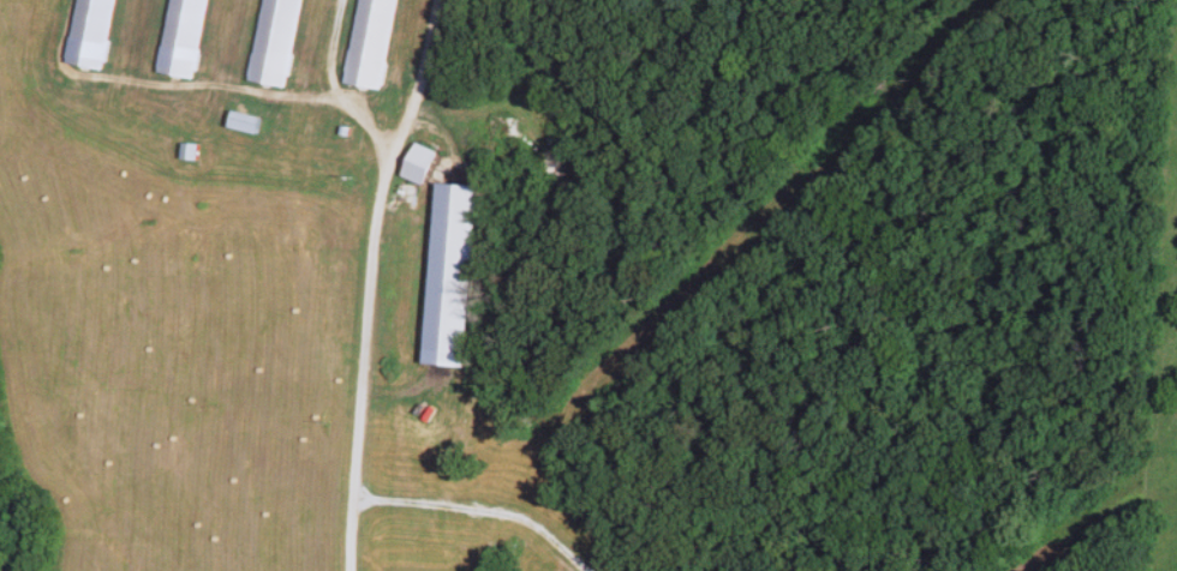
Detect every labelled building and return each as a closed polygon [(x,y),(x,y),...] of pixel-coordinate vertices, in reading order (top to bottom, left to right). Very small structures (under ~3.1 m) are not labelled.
[(118,0),(80,0),(69,65),(106,71),(118,0)] [(163,75),(200,81),(212,0),(174,0),(163,75)] [(290,89),(304,0),(265,0),(252,82),(290,89)] [(387,91),(400,0),(361,0),(349,86),(387,91)] [(230,128),(257,135),(261,119),(234,112),(230,128)] [(421,187),(436,154),(415,145),(400,178),(421,187)] [(417,188),(402,184),(397,202),(412,206),(417,188)] [(423,365),(464,368),(477,187),(435,184),(423,365)]
